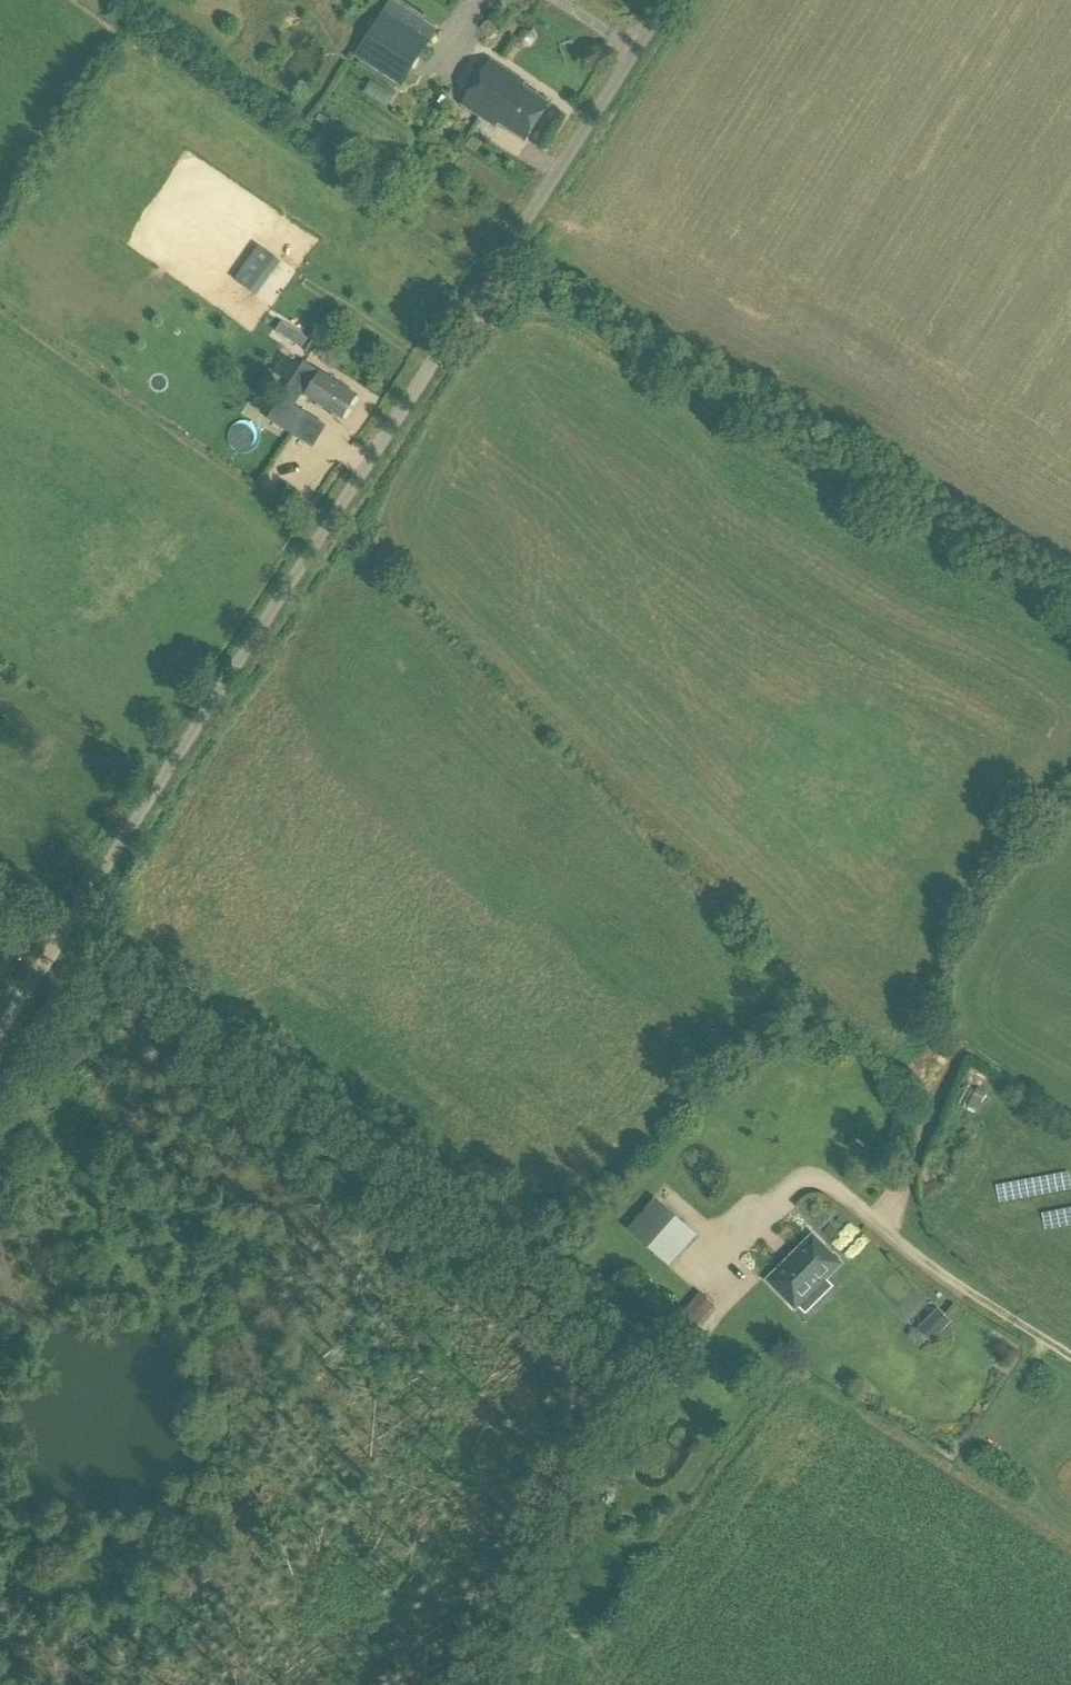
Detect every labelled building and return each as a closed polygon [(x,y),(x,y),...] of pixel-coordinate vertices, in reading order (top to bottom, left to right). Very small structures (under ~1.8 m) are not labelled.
[(354,55),(401,86),(430,40),(382,10),(354,55)] [(490,40),(498,33),(489,22),(481,29),(490,40)] [(522,32),(518,39),(521,46),(530,46),(534,39),(530,32),(522,32)] [(500,123),(525,140),(549,103),(522,86),(525,82),(489,59),(461,103),(497,127),(500,123)] [(283,260),(261,245),(237,278),(259,294),(283,260)] [(302,351),(308,341),(282,324),(276,334),(302,351)] [(316,346),(308,341),(302,351),(310,356),(316,346)] [(304,362),(290,385),(307,396),(343,417),(357,394),(321,372),(304,362)] [(681,1250),(696,1234),(657,1199),(643,1215),(681,1250)] [(631,1212),(620,1225),(646,1248),(657,1235),(631,1212)] [(813,1236),(768,1280),(795,1308),(841,1264),(813,1236)] [(700,1294),(678,1320),(691,1332),(713,1306),(700,1294)] [(918,1298),(905,1310),(917,1322),(930,1310),(918,1298)] [(917,1324),(930,1339),(931,1338),(951,1319),(937,1304),(917,1324)]
